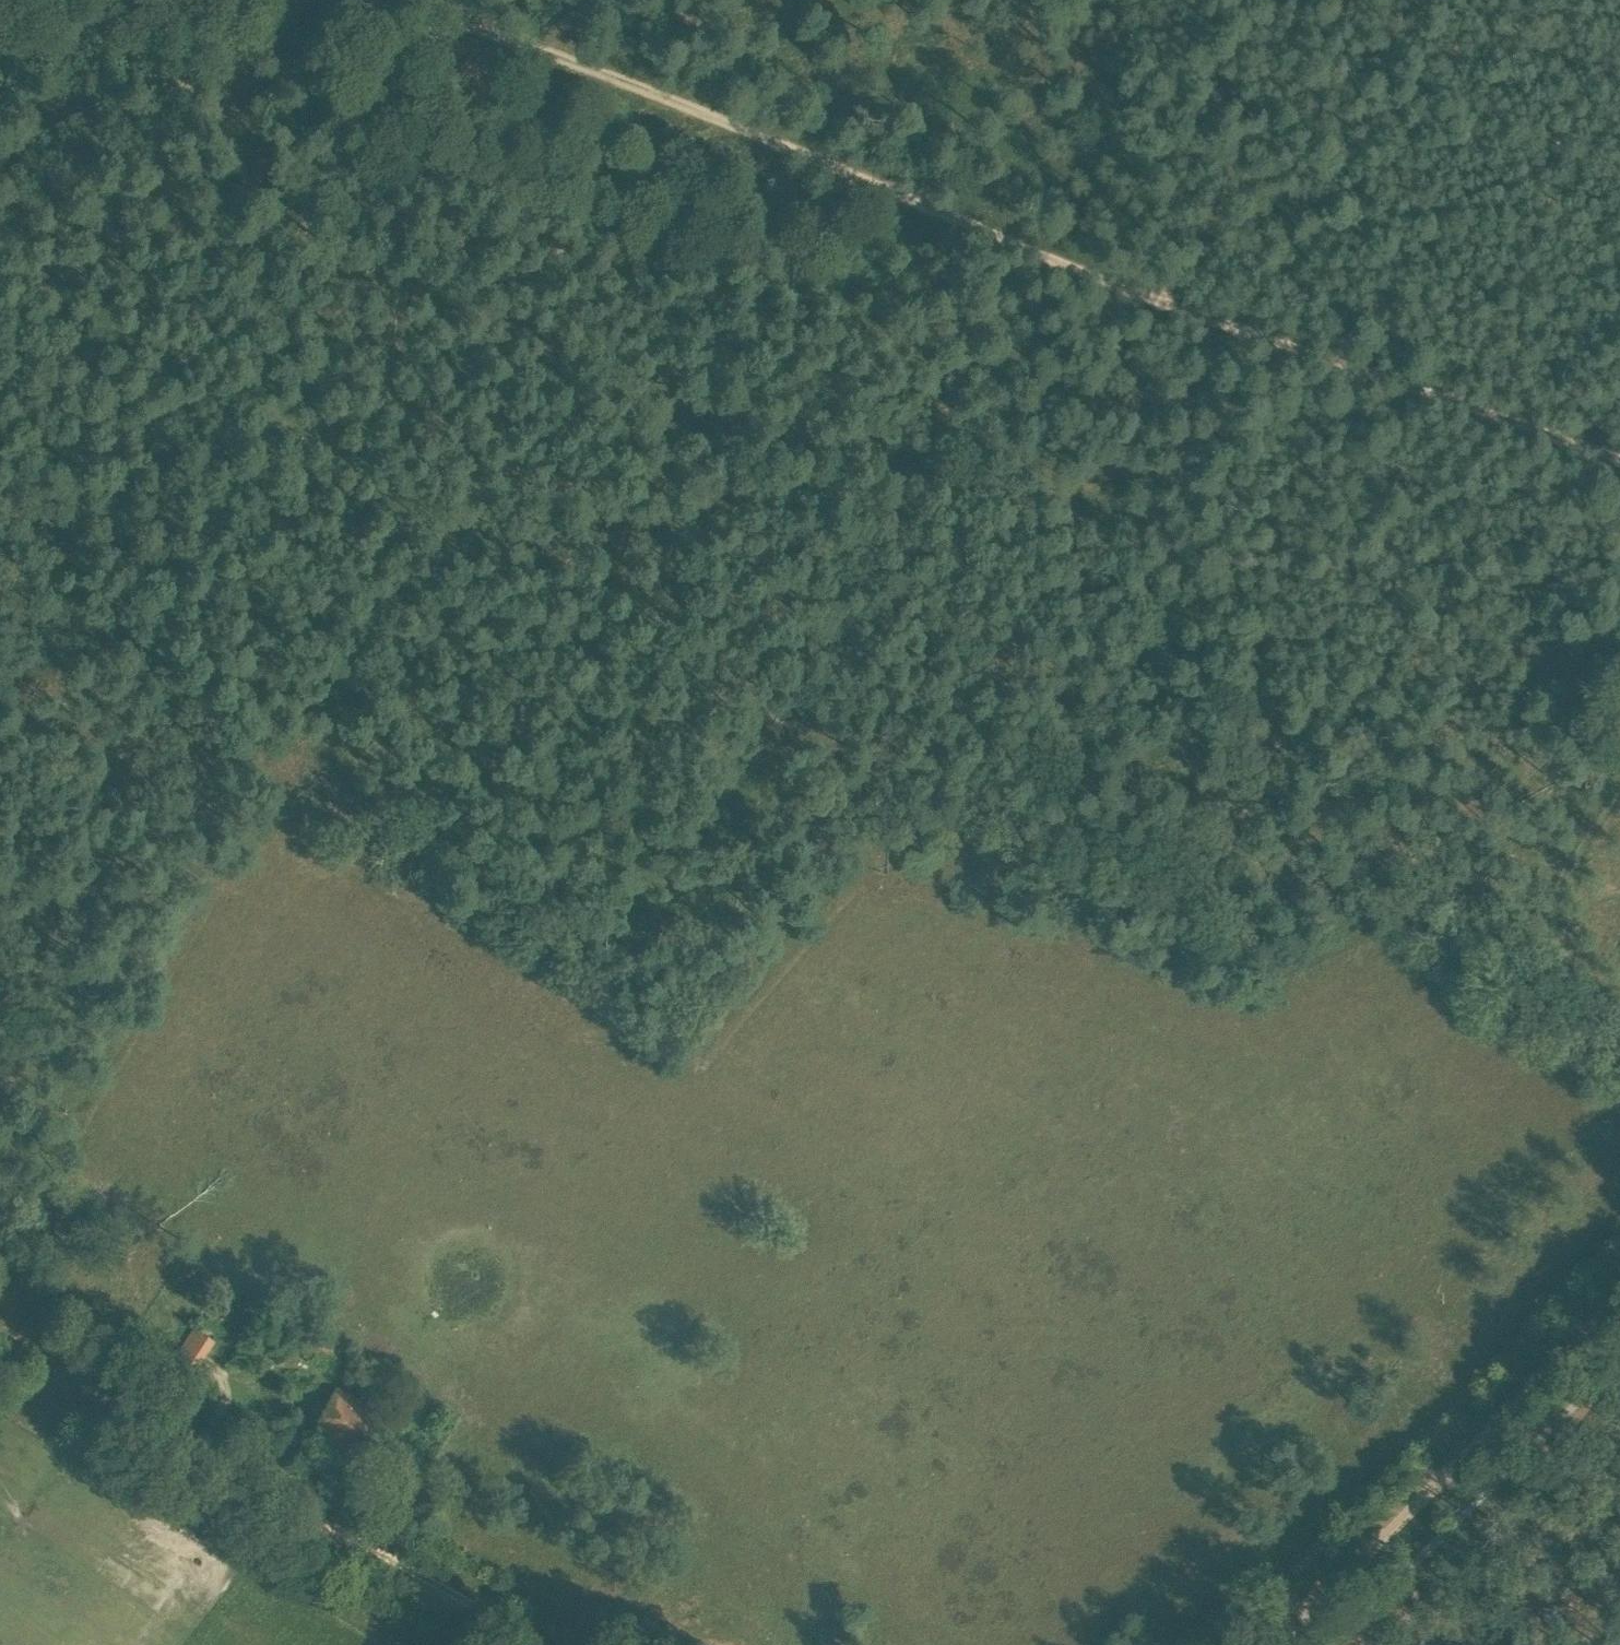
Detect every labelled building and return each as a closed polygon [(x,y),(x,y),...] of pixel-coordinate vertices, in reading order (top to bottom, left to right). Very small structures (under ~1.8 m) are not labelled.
[(194,1331),(171,1366),(190,1379),(213,1343),(194,1331)] [(358,1461),(384,1416),(337,1389),(310,1434),(358,1461)]
